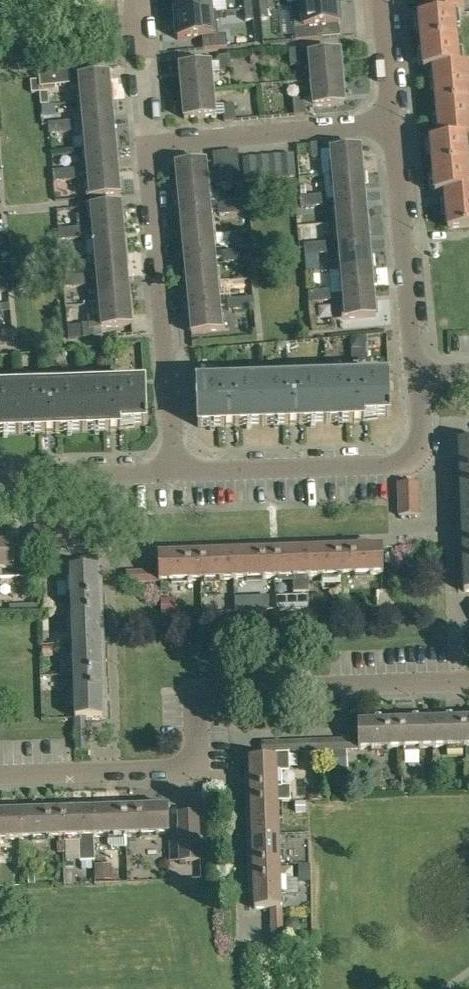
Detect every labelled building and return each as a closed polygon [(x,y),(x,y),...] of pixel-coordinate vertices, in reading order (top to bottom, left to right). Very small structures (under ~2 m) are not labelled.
[(211,12),(209,0),(174,0),(175,16),(211,13),(211,12)] [(252,0),(243,0),(244,10),(252,9),(252,0)] [(267,8),(267,0),(259,0),(259,8),(267,8)] [(465,0),(429,0),(431,16),(420,17),(423,42),(459,39),(456,14),(466,13),(465,0)] [(292,5),(295,41),(323,38),(321,26),(339,25),(337,1),(301,4),(292,5)] [(267,8),(259,8),(261,20),(269,19),(267,8)] [(252,9),(244,10),(245,21),(253,20),(252,9)] [(202,38),(203,49),(227,47),(226,35),(218,36),(215,12),(211,12),(211,13),(175,16),(177,40),(202,38)] [(459,39),(423,42),(425,70),(435,69),(438,104),(468,101),(468,64),(461,65),(459,39)] [(301,49),(291,50),(292,66),(302,65),(301,49)] [(310,55),(313,81),(344,78),(341,52),(310,55)] [(230,55),(220,56),(221,63),(221,72),(232,71),(230,55)] [(182,92),(214,89),(212,72),(212,64),(180,66),(182,92)] [(81,77),(83,102),(113,99),(111,75),(81,77)] [(346,104),(344,78),(313,81),(314,98),(315,107),(346,104)] [(39,80),(31,81),(31,93),(40,92),(39,80)] [(214,89),(182,92),(184,118),(216,115),(215,106),(214,89)] [(48,92),(40,93),(41,105),(49,104),(48,92)] [(113,99),(83,102),(85,126),(115,123),(113,99)] [(305,99),(295,99),(296,115),(307,114),(306,108),(305,99)] [(438,104),(441,141),(432,141),(434,167),(468,164),(468,152),(468,139),(468,101),(438,104)] [(226,121),(236,120),(235,104),(224,105),(225,114),(226,121)] [(63,122),(64,133),(76,132),(75,121),(63,122)] [(51,134),(64,133),(63,122),(50,123),(51,134)] [(85,126),(87,150),(117,147),(115,123),(85,126)] [(322,144),(311,145),(313,158),(323,157),(322,144)] [(89,174),(119,171),(117,147),(87,150),(89,174)] [(364,173),(362,149),(331,152),(333,175),(364,173)] [(239,152),(225,153),(215,154),(216,162),(216,167),(226,166),(228,185),(242,184),(239,152)] [(293,155),(244,160),(246,182),(296,178),(293,155)] [(207,163),(176,166),(179,190),(209,187),(207,163)] [(434,167),(437,195),(446,194),(449,229),(468,227),(468,164),(434,167)] [(79,169),(67,170),(68,181),(80,180),(79,169)] [(55,182),(68,181),(67,170),(54,172),(55,182)] [(122,195),(119,171),(89,174),(91,198),(122,195)] [(364,173),(333,175),(336,199),(366,197),(364,173)] [(211,211),(209,187),(179,190),(181,214),(211,211)] [(314,196),(314,207),(327,205),(326,195),(314,196)] [(302,208),(314,207),(314,196),(301,197),(302,208)] [(368,221),(366,197),(336,199),(338,223),(368,221)] [(245,202),(232,204),(233,214),(246,213),(245,202)] [(233,214),(232,204),(220,205),(221,215),(233,214)] [(85,228),(72,229),(73,239),(86,238),(85,233),(125,229),(123,205),(92,208),(93,220),(84,221),(85,228)] [(213,235),(211,211),(181,214),(183,237),(213,235)] [(340,247),(370,245),(368,221),(338,223),(340,247)] [(73,239),(72,229),(60,230),(60,240),(73,239)] [(96,256),(127,253),(125,229),(85,233),(86,238),(87,256),(96,256)] [(185,261),(216,258),(213,235),(183,237),(185,261)] [(330,243),(318,244),(319,254),(331,253),(330,243)] [(319,254),(318,244),(305,245),(306,255),(319,254)] [(372,268),(370,245),(340,247),(342,271),(372,268)] [(249,250),(237,251),(238,262),(250,261),(249,250)] [(238,262),(237,251),(224,252),(225,263),(238,262)] [(129,277),(127,253),(96,256),(98,270),(88,271),(89,276),(76,277),(77,287),(90,286),(89,280),(98,280),(129,277)] [(218,282),(216,258),(185,261),(187,285),(218,282)] [(342,271),(344,295),(375,292),(372,268),(342,271)] [(77,287),(76,277),(64,278),(65,288),(77,287)] [(131,301),(129,277),(98,280),(101,303),(131,301)] [(219,296),(218,282),(187,285),(190,309),(220,306),(229,305),(228,300),(228,295),(219,296)] [(0,284),(0,294),(9,293),(9,283),(0,284)] [(331,291),(322,292),(323,302),(335,301),(336,301),(335,296),(335,291),(331,291)] [(310,303),(323,302),(322,292),(310,293),(310,303)] [(377,316),(375,292),(344,295),(346,319),(377,316)] [(254,298),(241,299),(242,309),(254,308),(254,298)] [(242,309),(241,299),(228,300),(229,305),(229,311),(242,309)] [(131,301),(101,303),(102,316),(92,317),(93,323),(67,325),(68,338),(94,336),(94,328),(133,325),(131,301)] [(222,330),(220,306),(190,309),(192,333),(222,330)] [(0,332),(0,345),(13,344),(12,331),(0,332)] [(362,347),(362,336),(351,337),(351,347),(362,347)] [(327,424),(337,423),(365,422),(365,417),(392,417),(392,411),(390,411),(389,378),(326,380),(327,424)] [(263,426),(327,424),(326,380),(262,382),(263,426)] [(199,428),(263,426),(262,382),(198,385),(199,428)] [(122,425),(137,425),(149,424),(148,419),(146,419),(145,386),(83,388),(84,431),(122,430),(122,425)] [(20,433),(84,431),(83,388),(19,391),(20,433)] [(0,391),(0,434),(20,433),(19,391),(0,391)] [(460,443),(466,593),(468,593),(468,443),(460,443)] [(420,516),(419,491),(419,483),(399,484),(400,516),(420,516)] [(85,546),(92,546),(99,546),(99,526),(84,527),(84,537),(85,546)] [(35,548),(85,546),(84,537),(84,527),(34,529),(35,548)] [(0,578),(6,578),(40,577),(39,563),(15,564),(14,545),(0,545),(0,576),(0,578)] [(127,583),(152,583),(384,575),(384,548),(160,555),(160,572),(127,573),(127,583)] [(72,611),(72,614),(73,630),(73,643),(74,657),(75,673),(75,693),(76,705),(76,718),(77,738),(78,751),(88,750),(88,743),(88,735),(87,718),(104,717),(98,568),(70,569),(71,581),(71,597),(72,611)] [(325,606),(324,594),(310,595),(311,607),(325,606)] [(308,595),(296,596),(296,609),(308,609),(308,595)] [(174,597),(160,598),(160,613),(174,612),(174,597)] [(219,603),(208,603),(208,612),(219,611),(219,603)] [(52,646),(43,646),(43,655),(52,655),(52,646)] [(468,747),(468,720),(359,723),(360,740),(296,742),(296,753),(371,750),(371,753),(387,753),(387,749),(404,749),(404,752),(419,752),(419,748),(468,747)] [(288,753),(296,753),(296,742),(263,743),(264,754),(275,753),(276,760),(251,761),(256,911),(273,910),(274,942),(284,941),(279,803),(292,803),(292,787),(283,788),(283,773),(289,773),(288,753)] [(328,752),(329,772),(347,771),(347,752),(328,752)] [(97,810),(0,813),(0,840),(59,838),(60,843),(57,843),(57,853),(66,853),(66,842),(79,841),(80,861),(94,861),(94,837),(108,837),(108,845),(112,848),(126,848),(125,836),(170,835),(169,807),(97,810)] [(201,861),(201,854),(199,812),(180,813),(182,862),(201,861)] [(95,865),(95,881),(112,880),(111,864),(95,865)] [(294,869),(294,882),(311,881),(311,868),(294,869)] [(289,920),(285,924),(286,930),(290,934),(296,933),(299,929),(299,923),(294,919),(289,920)]
